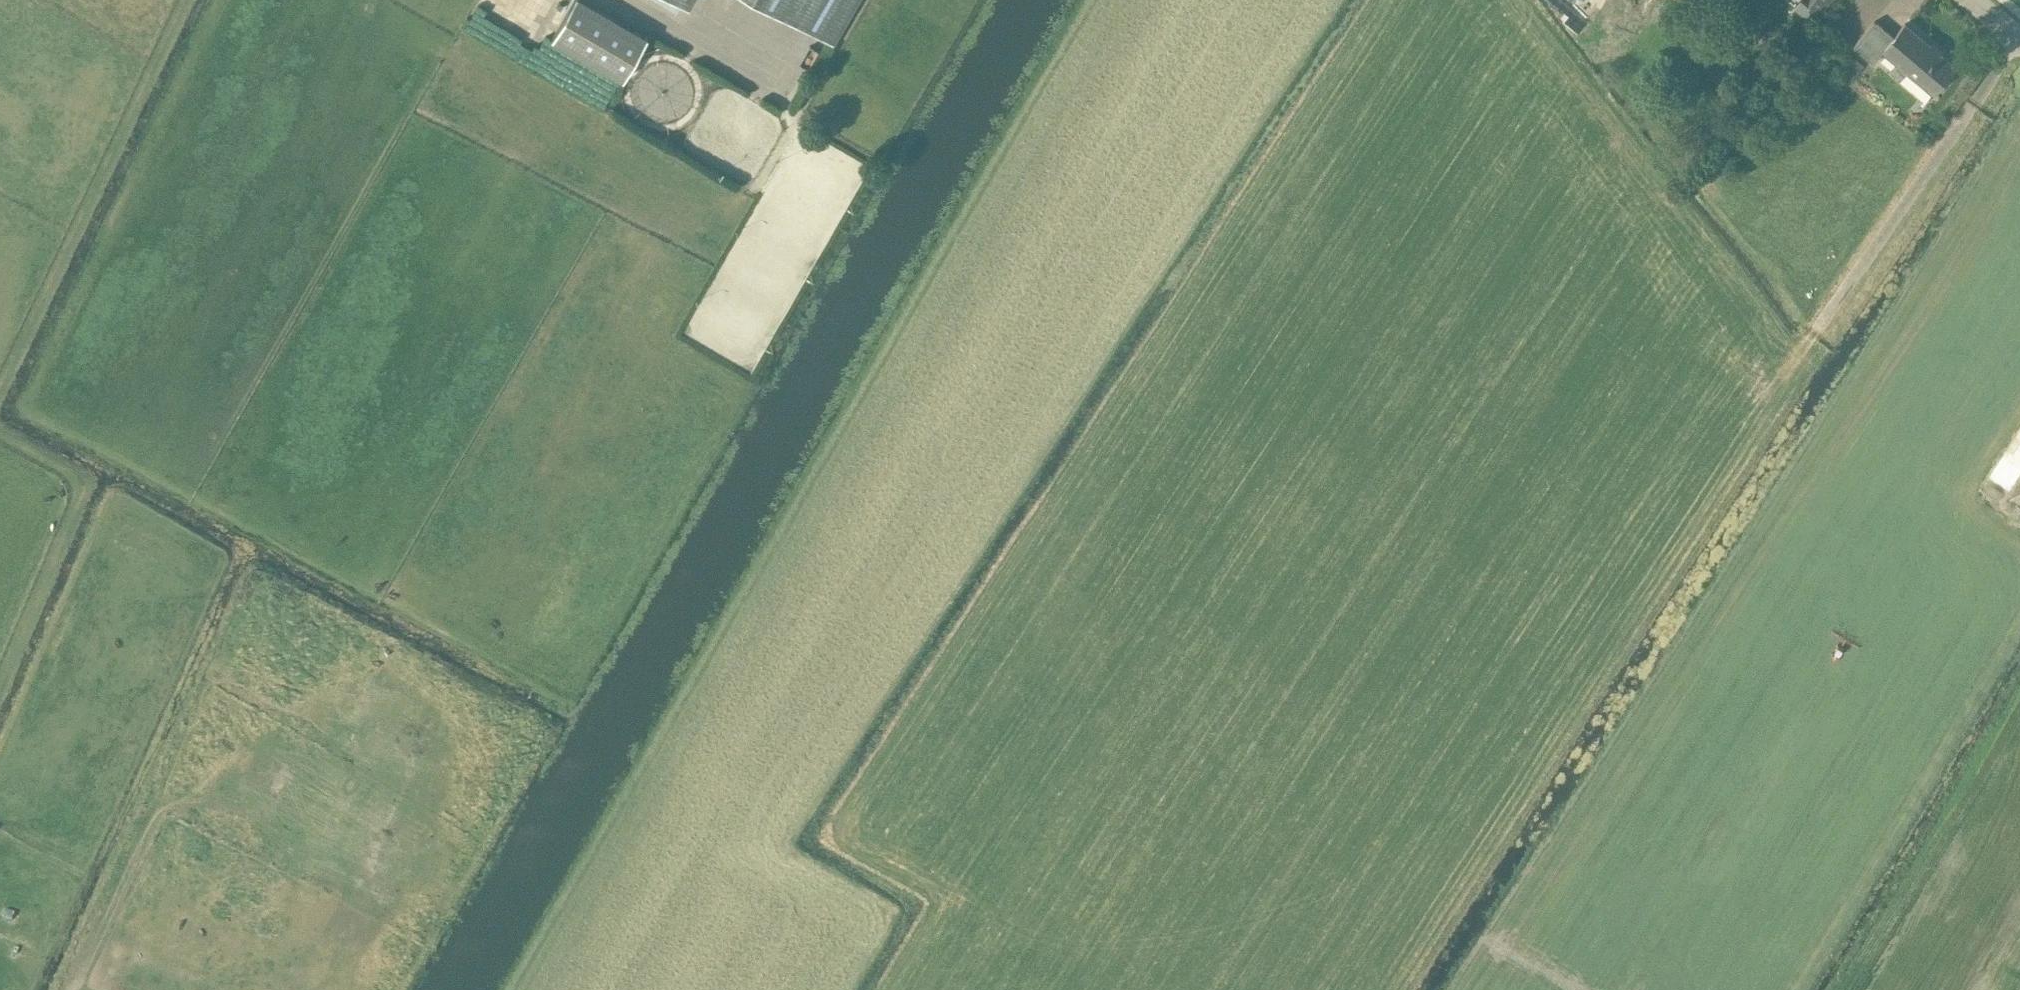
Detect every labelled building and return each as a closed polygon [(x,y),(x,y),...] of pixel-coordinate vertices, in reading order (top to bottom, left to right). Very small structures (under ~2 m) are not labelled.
[(550,37),(621,78),(645,37),(582,0),(572,0),(550,37)] [(826,40),(850,0),(757,0),(826,40)] [(1831,0),(1799,0),(1794,7),(1813,21),(1827,4),(1828,4),(1831,0)] [(1853,45),(1873,62),(1883,50),(1932,92),(1955,65),(1904,22),(1893,35),(1874,20),(1853,45)] [(1855,55),(1844,68),(1852,75),(1863,63),(1855,55)] [(2007,438),(2018,446),(2019,443),(2019,432),(2014,428),(2007,438)] [(2002,444),(1989,463),(2000,471),(2013,452),(2002,444)]
